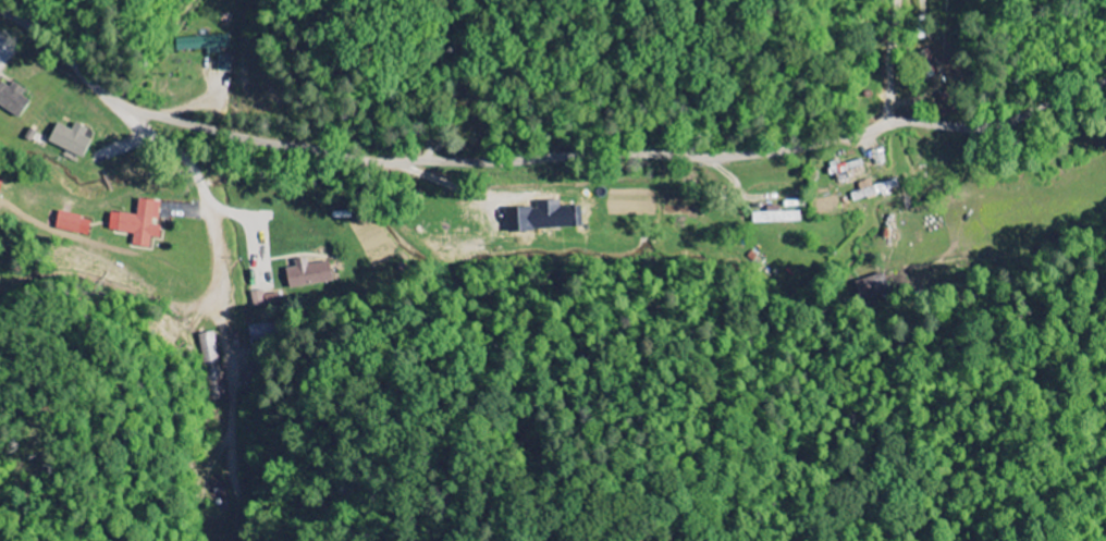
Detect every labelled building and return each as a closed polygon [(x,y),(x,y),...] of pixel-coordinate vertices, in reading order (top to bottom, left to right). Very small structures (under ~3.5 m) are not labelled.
[(177,51),(207,50),(207,54),(220,54),(219,48),(227,47),(227,36),(177,38),(177,51)] [(228,72),(230,58),(218,56),(215,70),(228,72)] [(10,83),(8,87),(0,83),(0,107),(19,117),(27,100),(19,97),(23,89),(10,83)] [(86,128),(73,123),(70,130),(54,123),(46,142),(82,157),(88,140),(83,137),(86,128)] [(866,174),(861,159),(841,166),(839,160),(832,163),(839,183),(866,174)] [(872,187),(870,180),(858,184),(860,190),(850,194),(853,204),(898,188),(895,179),(872,187)] [(159,201),(137,199),(135,215),(109,213),(106,231),(131,234),(130,246),(147,248),(149,237),(157,238),(159,223),(157,223),(159,201)] [(526,209),(527,230),(572,228),(571,207),(552,207),(552,201),(535,201),(535,209),(526,209)] [(752,224),(799,222),(799,212),(778,212),(778,206),(766,206),(766,212),(752,213),(752,224)] [(88,232),(88,222),(81,221),(81,215),(57,214),(57,231),(88,232)] [(306,265),(305,258),(293,260),(294,267),(283,269),(287,289),(331,282),(327,262),(306,265)] [(856,282),(862,299),(888,289),(882,273),(856,282)] [(263,306),(262,290),(249,292),(251,307),(263,306)] [(246,326),(247,340),(277,339),(276,325),(246,326)] [(224,399),(213,332),(199,334),(210,402),(224,399)]
